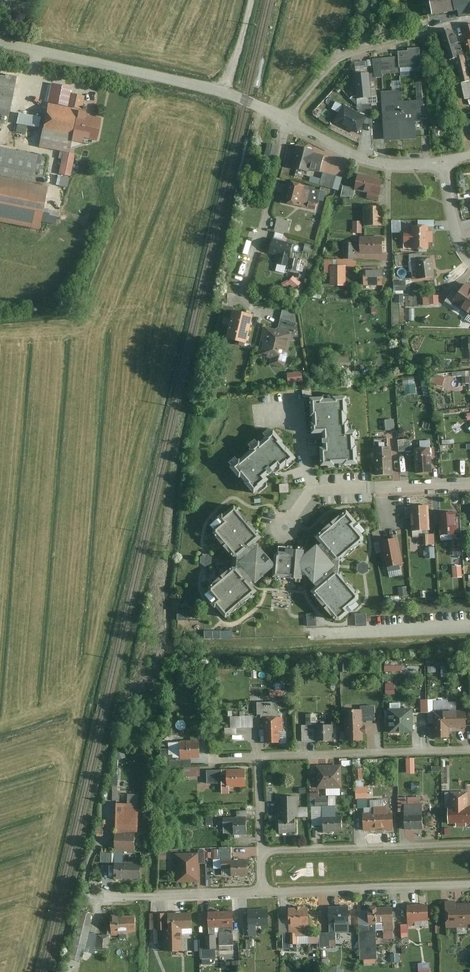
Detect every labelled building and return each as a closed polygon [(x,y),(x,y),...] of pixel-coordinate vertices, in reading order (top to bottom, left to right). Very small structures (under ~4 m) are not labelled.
[(430,16),(457,11),(458,18),(469,16),(469,0),(428,0),(430,16)] [(459,35),(451,37),(450,30),(440,33),(448,62),(456,60),(465,58),(459,35)] [(409,51),(399,51),(399,69),(422,69),(422,47),(409,47),(409,51)] [(456,60),(467,101),(469,100),(469,78),(465,58),(456,60)] [(373,73),(355,74),(356,98),(375,97),(373,73)] [(0,75),(0,114),(9,115),(15,77),(0,75)] [(51,83),(39,147),(63,152),(59,174),(71,177),(75,155),(70,154),(72,142),(80,144),(81,138),(95,141),(100,120),(85,117),(89,97),(70,93),(71,87),(51,83)] [(403,90),(382,92),(385,141),(418,139),(417,131),(429,130),(428,118),(423,119),(422,99),(404,100),(403,90)] [(368,117),(337,101),(332,111),(339,114),(335,122),(359,135),(368,117)] [(41,118),(19,113),(17,124),(27,126),(24,144),(35,146),(41,118)] [(280,157),(283,145),(273,142),(270,154),(280,157)] [(314,150),(297,146),(291,169),(310,173),(311,169),(321,171),(324,157),(313,154),(314,150)] [(44,183),(49,157),(0,148),(0,175),(44,183)] [(343,178),(324,173),(320,185),(340,190),(343,178)] [(383,181),(359,177),(356,188),(356,190),(380,195),(383,181)] [(39,230),(47,187),(0,178),(0,223),(39,230)] [(327,191),(287,181),(282,203),(316,211),(318,201),(324,203),(327,191)] [(356,188),(344,186),(340,198),(354,197),(356,188)] [(382,207),(364,207),(364,222),(364,227),(382,227),(382,207)] [(291,222),(277,219),(274,233),(289,235),(291,222)] [(364,222),(354,221),(352,234),(362,236),(364,222)] [(429,225),(412,225),(412,234),(404,234),(404,251),(430,251),(430,244),(435,244),(435,232),(429,232),(429,225)] [(295,245),(273,239),(268,254),(280,257),(276,272),(285,275),(295,245)] [(360,242),(342,242),(342,260),(356,259),(356,253),(384,253),(384,241),(360,242)] [(435,254),(408,255),(409,263),(417,263),(417,279),(436,278),(435,254)] [(342,260),(325,259),(325,273),(330,273),(330,287),(346,287),(346,267),(355,267),(356,259),(342,260)] [(384,270),(364,270),(363,286),(384,286),(384,270)] [(295,275),(290,282),(298,289),(304,282),(295,275)] [(464,286),(458,293),(454,291),(444,305),(469,324),(469,290),(464,286)] [(430,296),(422,296),(423,308),(441,308),(440,295),(438,296),(430,296)] [(255,315),(233,309),(226,340),(247,346),(255,315)] [(300,315),(283,310),(279,326),(265,323),(256,356),(273,359),(279,357),(280,348),(290,349),(300,315)] [(306,373),(287,374),(287,385),(306,384),(306,373)] [(347,397),(311,398),(312,434),(325,433),(326,448),(321,448),(321,467),(358,467),(357,430),(348,430),(347,397)] [(396,420),(385,420),(386,431),(396,431),(396,420)] [(297,458),(273,430),(229,467),(253,495),(269,482),(266,478),(278,467),(282,471),(297,458)] [(420,441),(420,449),(414,449),(414,474),(434,474),(434,449),(432,449),(432,441),(420,441)] [(392,447),(374,448),(375,476),(393,476),(392,447)] [(292,483),(283,483),(284,493),(293,492),(292,483)] [(431,506),(411,508),(413,532),(424,531),(433,531),(431,506)] [(237,507),(212,528),(237,559),(237,569),(206,596),(226,619),(258,591),(253,586),(272,570),(272,579),(302,580),(302,572),(316,588),(311,593),(335,621),(361,599),(339,573),(339,563),(367,539),(344,513),(315,538),(319,544),(302,558),(303,551),(275,550),(274,564),(258,544),(264,539),(237,507)] [(457,513),(439,513),(440,536),(458,535),(457,513)] [(435,535),(424,535),(424,537),(424,546),(435,546),(435,535)] [(400,539),(379,542),(384,570),(388,570),(389,578),(403,576),(401,567),(405,566),(400,539)] [(462,541),(452,541),(453,551),(463,550),(462,541)] [(437,558),(437,547),(426,547),(426,558),(437,558)] [(463,567),(453,568),(453,579),(464,579),(463,567)] [(407,590),(391,591),(392,603),(408,602),(407,590)] [(191,619),(190,610),(181,610),(182,619),(191,619)] [(310,613),(311,626),(321,625),(320,613),(310,613)] [(208,639),(224,638),(224,630),(207,631),(208,639)] [(404,662),(385,662),(385,675),(404,675),(404,662)] [(442,677),(450,677),(450,664),(442,664),(442,677)] [(396,685),(386,685),(386,696),(397,696),(396,685)] [(284,690),(273,690),(270,690),(270,699),(284,699),(284,690)] [(414,714),(414,725),(434,725),(434,713),(434,701),(421,701),(421,714),(414,714)] [(279,702),(259,703),(262,745),(286,743),(284,717),(280,718),(279,702)] [(414,709),(388,709),(388,735),(414,735),(414,725),(414,714),(414,709)] [(364,712),(344,712),(343,743),(363,743),(363,736),(367,736),(368,727),(364,727),(364,712)] [(467,713),(434,713),(434,725),(434,742),(449,742),(449,729),(468,729),(467,713)] [(306,725),(296,725),(296,743),(334,743),(334,726),(318,726),(318,715),(306,715),(306,725)] [(254,717),(230,717),(230,729),(254,729),(254,717)] [(200,741),(168,743),(169,756),(174,756),(174,761),(201,759),(200,741)] [(124,749),(114,753),(117,761),(127,758),(124,749)] [(415,759),(407,759),(407,776),(415,776),(415,759)] [(345,767),(317,767),(317,790),(345,790),(345,767)] [(201,768),(184,768),(184,781),(201,780),(201,768)] [(223,770),(206,770),(206,784),(221,784),(221,795),(230,795),(230,789),(248,789),(248,771),(227,771),(227,778),(223,778),(223,770)] [(127,788),(127,804),(140,805),(140,788),(127,788)] [(363,789),(356,789),(355,800),(368,801),(369,789),(363,789)] [(449,792),(451,809),(447,809),(448,830),(469,830),(469,791),(449,792)] [(298,797),(279,798),(279,834),(298,834),(298,819),(308,819),(308,810),(299,810),(298,797)] [(323,810),(324,834),(344,834),(343,816),(338,816),(338,797),(318,798),(315,798),(316,810),(323,810)] [(127,804),(117,804),(115,833),(138,835),(140,805),(127,804)] [(422,809),(405,809),(405,823),(422,822),(422,809)] [(394,815),(363,816),(364,832),(394,831),(394,815)] [(248,819),(224,818),(224,835),(247,836),(248,819)] [(135,838),(115,837),(115,853),(135,853),(135,838)] [(233,849),(205,848),(205,861),(213,861),(213,870),(231,870),(231,877),(248,878),(248,861),(233,861),(233,849)] [(200,853),(174,854),(175,883),(200,883),(200,853)] [(141,858),(116,857),(114,880),(140,881),(141,858)] [(430,906),(407,906),(407,927),(416,927),(416,922),(430,922),(430,906)] [(446,909),(447,929),(457,929),(457,935),(468,935),(468,929),(469,928),(469,908),(446,909)] [(310,909),(290,909),(290,918),(280,918),(279,950),(289,951),(290,946),(310,946),(310,909)] [(395,909),(370,909),(358,909),(359,933),(369,932),(369,926),(376,926),(377,941),(400,941),(400,924),(395,924),(395,909)] [(349,911),(330,911),(331,934),(319,934),(319,948),(335,948),(335,931),(350,930),(349,911)] [(93,915),(79,912),(71,946),(86,949),(93,915)] [(233,912),(209,912),(209,928),(233,928),(233,912)] [(269,912),(247,912),(247,926),(269,926),(269,912)] [(166,914),(150,915),(151,931),(167,931),(167,920),(166,914)] [(136,916),(110,915),(110,934),(135,934),(136,916)] [(193,919),(167,920),(168,955),(183,954),(182,930),(193,930),(193,919)] [(235,934),(219,934),(219,950),(235,950),(235,934)] [(216,961),(216,936),(200,936),(200,961),(216,961)] [(401,961),(401,953),(392,953),(392,961),(401,961)]
